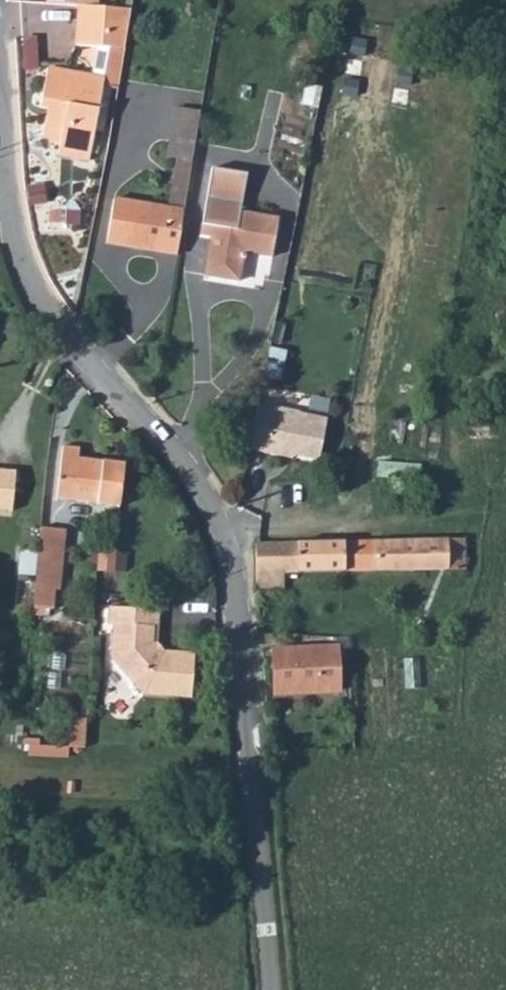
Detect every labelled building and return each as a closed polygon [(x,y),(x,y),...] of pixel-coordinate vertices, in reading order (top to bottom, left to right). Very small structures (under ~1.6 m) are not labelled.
[(76,2),(75,42),(100,44),(95,72),(106,75),(104,82),(121,84),(132,6),(99,2),(76,2)] [(37,62),(38,36),(28,36),(27,62),(37,62)] [(45,119),(42,136),(63,140),(93,144),(104,82),(106,75),(95,72),(47,63),(39,107),(46,108),(54,110),(52,120),(45,119)] [(46,108),(45,119),(52,120),(54,110),(46,108)] [(93,144),(63,140),(60,154),(91,158),(93,144)] [(175,157),(166,206),(181,208),(189,159),(175,157)] [(210,168),(200,223),(212,225),(203,275),(237,281),(243,254),(274,259),(280,221),(236,213),(244,174),(210,168)] [(32,204),(51,200),(46,180),(27,184),(32,204)] [(113,198),(105,242),(174,254),(181,208),(166,206),(113,198)] [(326,417),(258,402),(248,446),(281,454),(282,451),(292,453),(317,458),(326,417)] [(397,444),(401,419),(390,418),(386,442),(397,444)] [(57,496),(120,507),(127,467),(82,459),(82,449),(66,446),(57,496)] [(14,470),(0,469),(0,508),(10,509),(14,470)] [(41,519),(32,598),(52,600),(54,581),(59,581),(67,522),(41,519)] [(466,569),(466,538),(256,540),(257,588),(282,587),(282,570),(466,569)] [(95,550),(93,571),(109,572),(111,551),(95,550)] [(103,624),(109,623),(111,606),(105,606),(103,624)] [(111,606),(109,623),(107,656),(137,691),(185,693),(189,651),(163,649),(155,650),(148,641),(149,624),(124,623),(125,606),(111,606)] [(155,608),(125,606),(124,623),(149,624),(148,641),(155,650),(163,649),(152,638),(155,608)] [(337,645),(271,650),(276,694),(341,689),(337,645)] [(85,748),(86,718),(71,717),(69,747),(85,748)]
